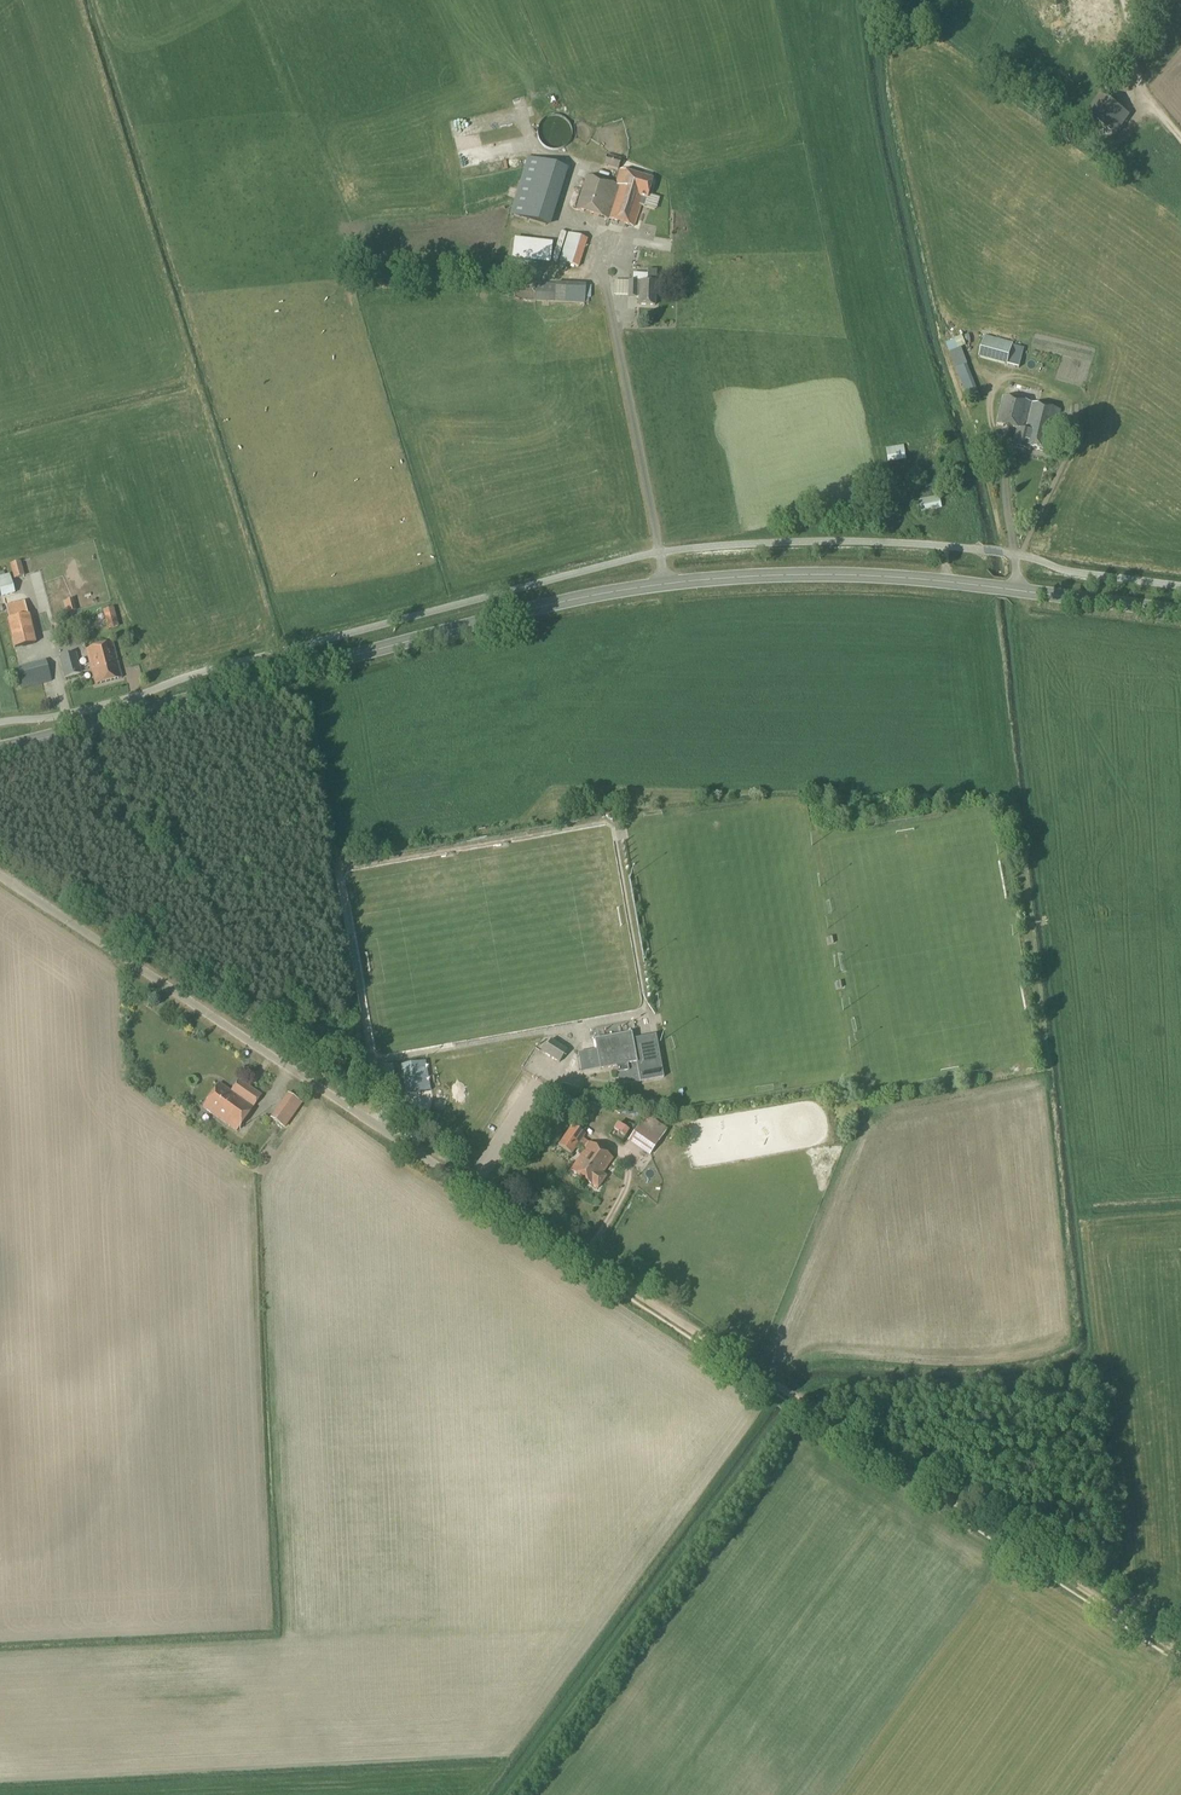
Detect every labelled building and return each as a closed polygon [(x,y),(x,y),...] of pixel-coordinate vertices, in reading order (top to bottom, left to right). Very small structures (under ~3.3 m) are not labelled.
[(1119,0),(1118,0),(1093,0),(1084,26),(1106,34),(1119,0)] [(1153,24),(1161,4),(1151,0),(1149,0),(1142,19),(1153,24)] [(1087,116),(1115,135),(1129,116),(1116,107),(1120,101),(1105,90),(1087,116)] [(538,128),(538,131),(537,132),(537,134),(537,135),(538,138),(538,139),(540,142),(541,145),(542,146),(545,148),(547,149),(550,150),(553,151),(556,151),(559,150),(560,150),(562,149),(564,148),(567,146),(569,144),(570,141),(571,140),(572,137),(572,134),(572,131),(571,128),(570,125),(569,124),(567,121),(565,119),(562,118),(560,117),(557,116),(553,116),(550,117),(548,118),(545,119),(544,120),(542,121),(541,122),(540,125),(538,128)] [(604,165),(618,170),(621,160),(607,156),(604,165)] [(511,215),(546,226),(564,169),(528,158),(511,215)] [(576,210),(633,227),(640,206),(644,207),(648,195),(650,196),(653,188),(650,188),(652,180),(620,170),(616,185),(587,176),(576,210)] [(560,262),(578,268),(587,240),(569,234),(560,262)] [(513,256),(551,260),(553,239),(515,236),(513,256)] [(639,305),(655,306),(656,283),(657,271),(647,271),(647,282),(629,282),(628,297),(639,297),(639,305)] [(627,294),(626,278),(617,279),(617,294),(627,294)] [(534,301),(584,303),(585,286),(535,284),(534,301)] [(1007,366),(1019,369),(1025,348),(1012,345),(1012,344),(984,336),(978,358),(1007,366)] [(950,354),(968,398),(980,394),(962,349),(960,350),(955,339),(946,343),(950,354)] [(1030,448),(1050,452),(1060,410),(1004,396),(997,425),(1018,430),(1014,448),(1029,451),(1030,448)] [(982,440),(983,451),(993,450),(992,439),(982,440)] [(885,448),(888,462),(905,460),(903,445),(885,448)] [(915,501),(918,514),(942,509),(939,496),(915,501)] [(9,565),(13,579),(24,576),(20,562),(9,565)] [(15,594),(9,574),(0,577),(0,598),(15,594)] [(64,601),(68,614),(77,611),(73,599),(64,601)] [(116,621),(113,609),(103,611),(107,624),(116,621)] [(6,620),(13,649),(35,644),(29,614),(6,620)] [(53,626),(56,635),(61,633),(58,624),(53,626)] [(112,643),(86,650),(96,685),(122,679),(112,643)] [(59,657),(65,678),(81,674),(76,653),(59,657)] [(17,668),(23,689),(51,681),(45,660),(17,668)] [(129,676),(131,687),(141,685),(138,674),(129,676)] [(622,1073),(625,1085),(641,1082),(637,1062),(655,1059),(652,1040),(633,1043),(631,1033),(594,1040),(596,1050),(578,1054),(581,1073),(600,1069),(600,1070),(616,1067),(617,1074),(622,1073)] [(543,1052),(559,1063),(567,1051),(551,1040),(543,1052)] [(120,1069),(125,1083),(141,1076),(135,1062),(120,1069)] [(426,1062),(402,1066),(407,1095),(431,1091),(426,1062)] [(203,1107),(237,1131),(261,1096),(239,1080),(231,1091),(219,1083),(203,1107)] [(287,1094),(283,1100),(298,1110),(302,1104),(287,1094)] [(569,1105),(558,1098),(554,1105),(565,1112),(569,1105)] [(288,1123),(274,1113),(270,1119),(284,1129),(288,1123)] [(628,1143),(650,1158),(669,1130),(648,1115),(628,1143)] [(628,1130),(617,1123),(613,1129),(624,1136),(628,1130)] [(592,1186),(598,1189),(606,1177),(602,1174),(613,1159),(583,1138),(585,1134),(572,1125),(559,1145),(571,1154),(577,1146),(584,1151),(571,1171),(592,1186)]
